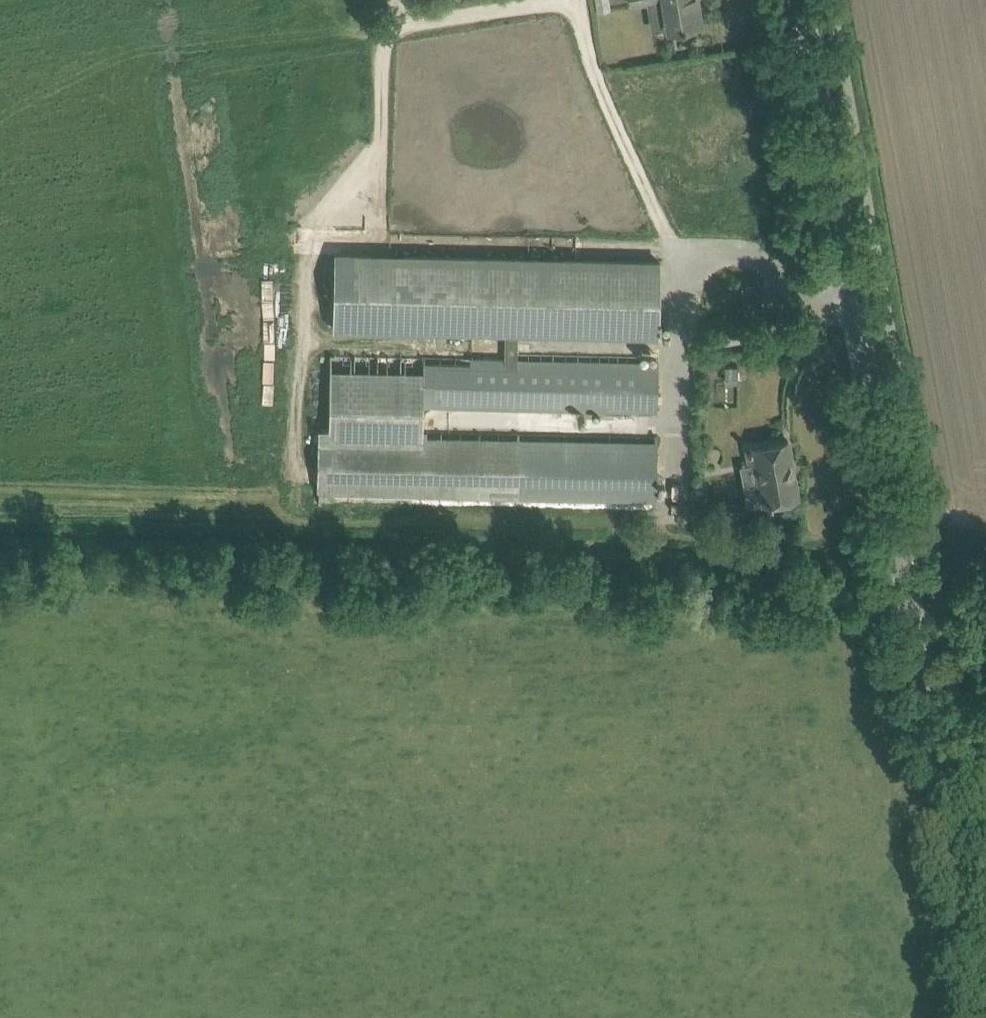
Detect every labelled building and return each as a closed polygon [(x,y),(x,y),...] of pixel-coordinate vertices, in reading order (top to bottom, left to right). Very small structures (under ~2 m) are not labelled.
[(682,25),(702,22),(698,0),(665,0),(670,27),(682,25)] [(335,328),(660,335),(662,258),(336,251),(335,328)] [(657,435),(637,435),(638,411),(657,411),(659,361),(425,356),(332,353),(330,425),(320,425),(319,489),(320,489),(320,502),(651,509),(651,504),(655,504),(657,435)] [(751,463),(757,462),(765,501),(798,495),(788,440),(748,447),(751,463)]
